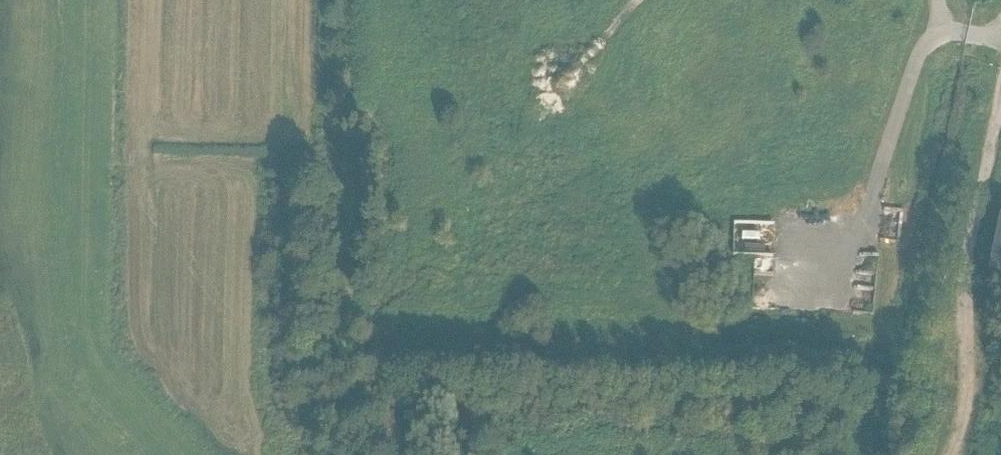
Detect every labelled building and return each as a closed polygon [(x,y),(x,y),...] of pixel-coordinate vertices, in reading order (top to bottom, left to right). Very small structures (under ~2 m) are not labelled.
[(736,214),(735,249),(774,250),(775,216),(736,214)] [(1000,272),(1000,217),(989,269),(1000,272)]
